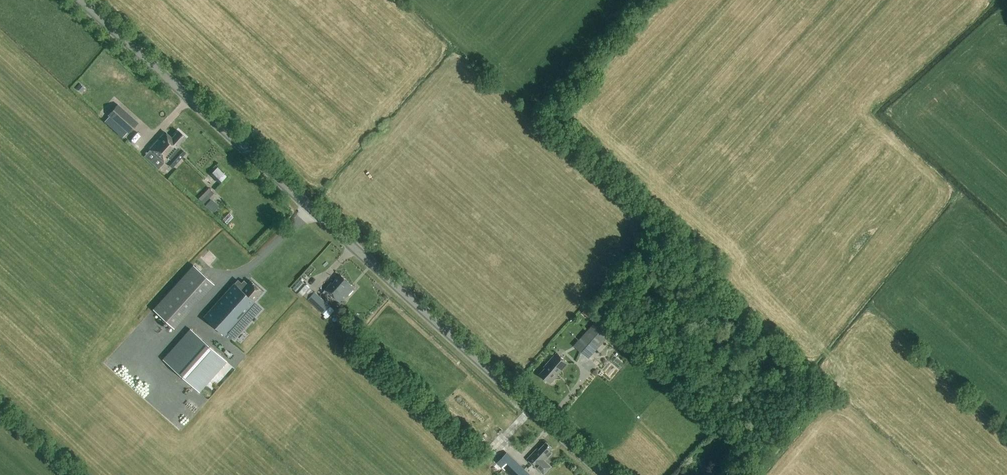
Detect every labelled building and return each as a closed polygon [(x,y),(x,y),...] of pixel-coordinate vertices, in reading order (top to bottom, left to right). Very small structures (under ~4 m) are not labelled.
[(75,88),(80,92),(84,88),(79,83),(75,88)] [(128,133),(138,122),(117,104),(107,115),(108,116),(104,121),(122,138),(127,132),(128,133)] [(179,146),(186,137),(178,130),(171,137),(164,131),(148,149),(164,163),(179,146)] [(219,183),(229,174),(220,163),(210,172),(219,183)] [(214,193),(209,188),(199,198),(204,203),(214,193)] [(205,204),(213,211),(219,205),(211,198),(205,204)] [(173,330),(213,285),(193,266),(152,311),(173,330)] [(332,283),(325,290),(341,304),(355,288),(341,275),(333,284),(332,283)] [(226,339),(274,382),(296,359),(245,313),(255,302),(253,301),(262,292),(250,281),(241,290),(234,283),(203,317),(227,339),(226,339)] [(297,293),(302,297),(303,295),(308,299),(307,300),(323,314),(330,306),(314,291),(314,292),(306,284),(297,293)] [(584,309),(591,317),(596,313),(589,305),(584,309)] [(574,347),(588,359),(613,331),(599,319),(574,347)] [(340,329),(349,336),(356,328),(348,321),(340,329)] [(227,362),(190,329),(162,359),(199,393),(227,362)] [(550,384),(568,363),(557,353),(550,360),(552,361),(540,375),(550,384)] [(552,449),(547,443),(539,451),(538,449),(528,460),(538,469),(544,474),(545,474),(552,467),(546,461),(552,455),(549,452),(552,449)] [(508,452),(498,463),(510,474),(531,474),(508,452)]
